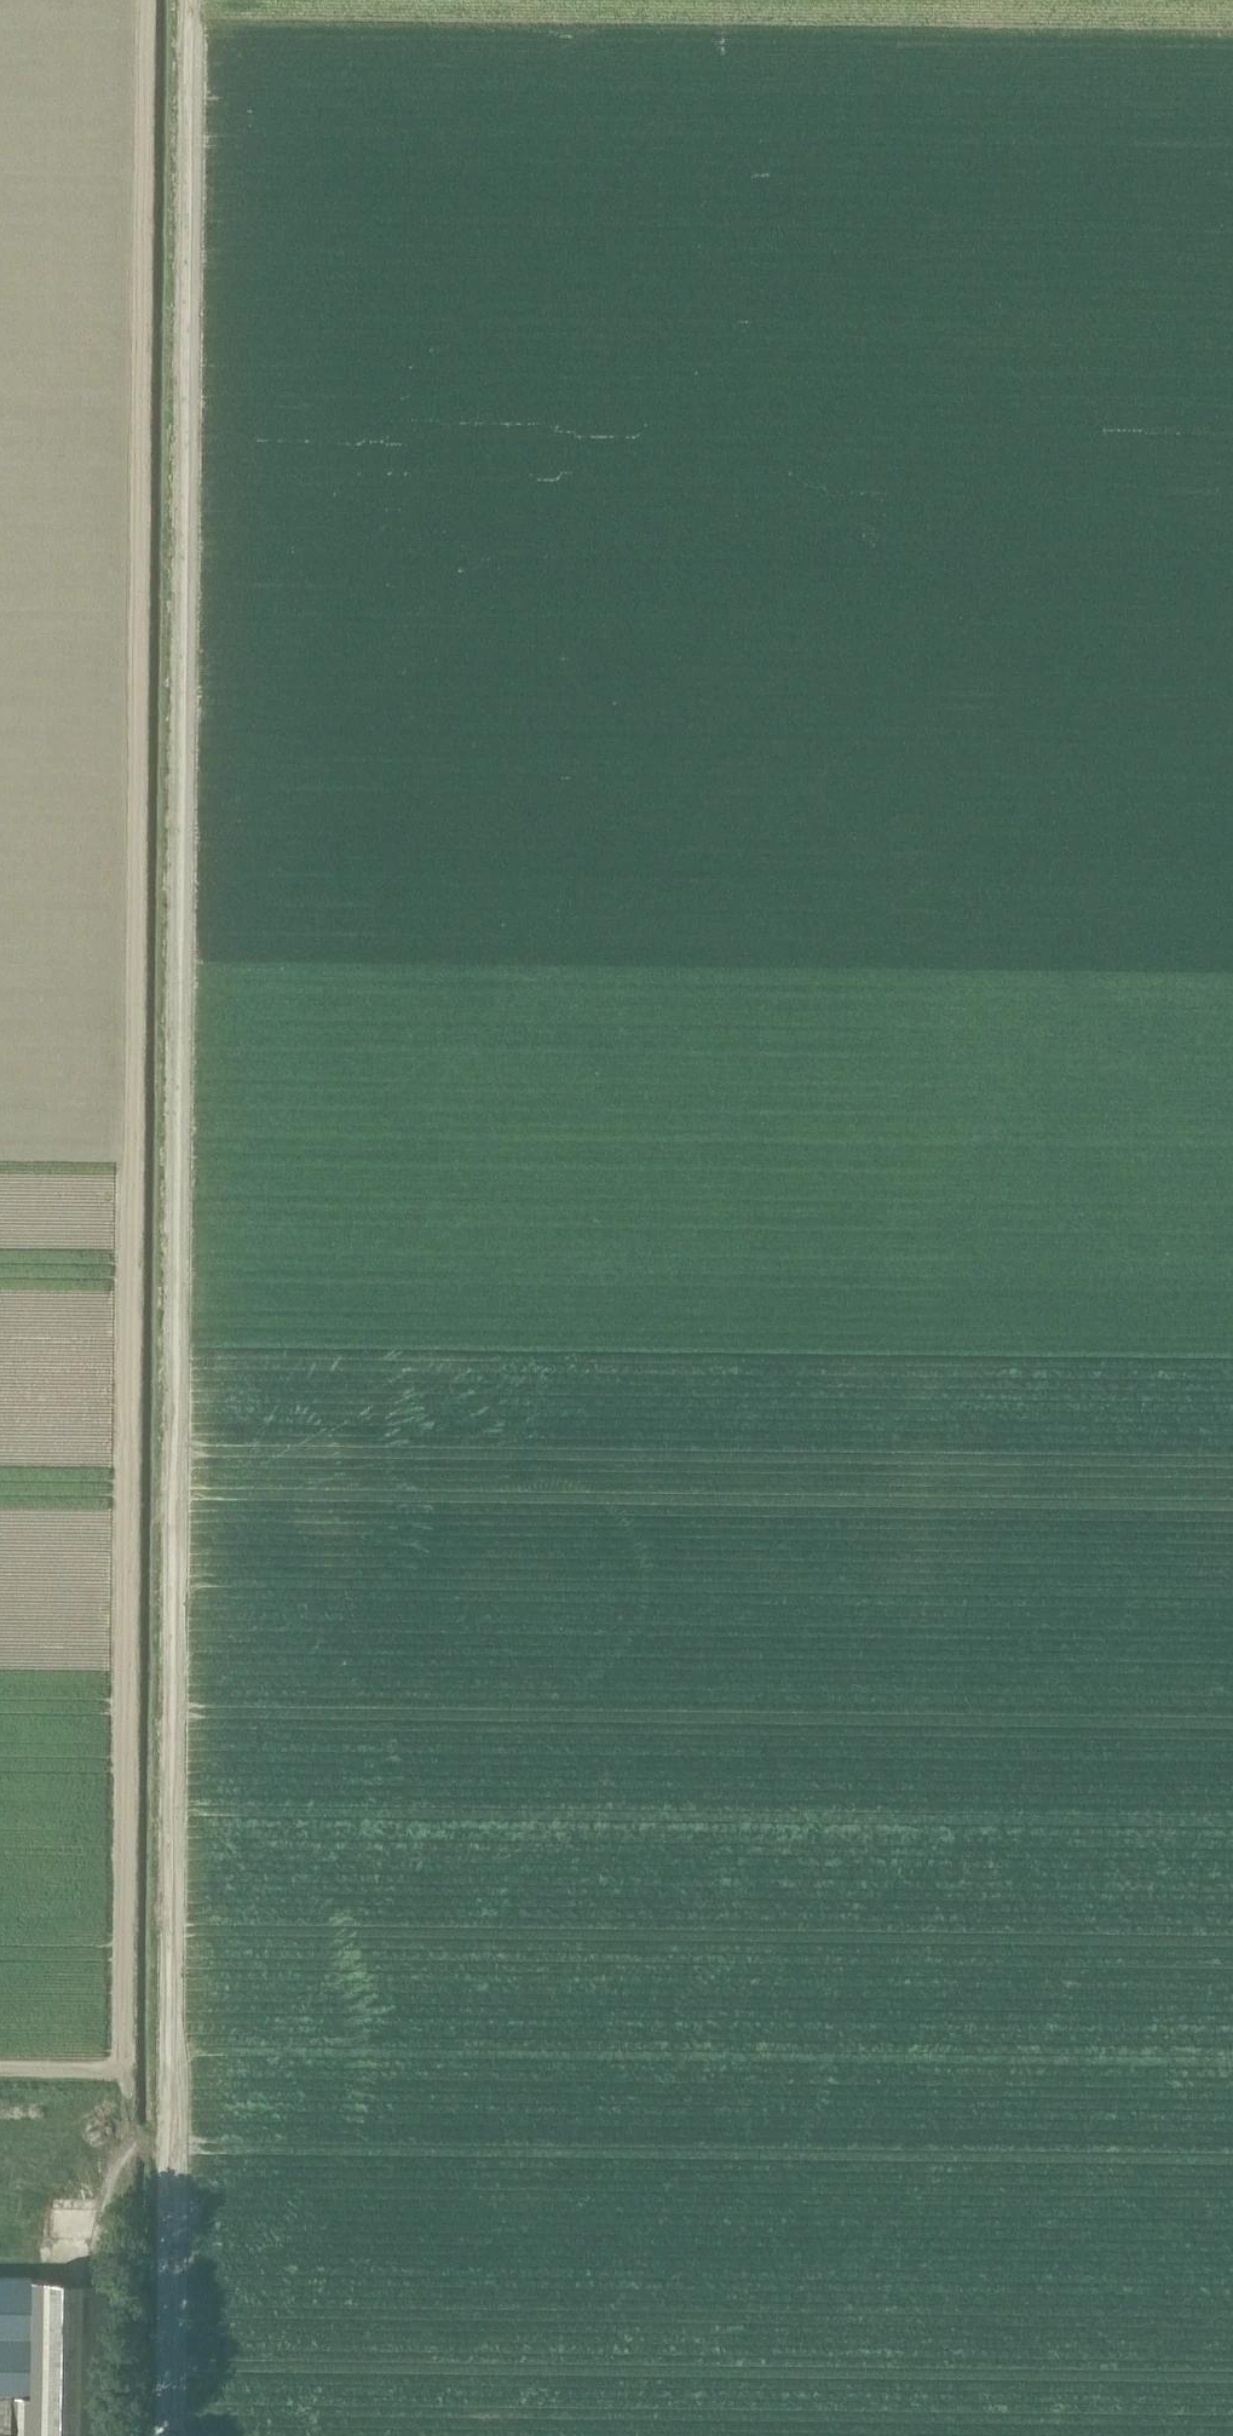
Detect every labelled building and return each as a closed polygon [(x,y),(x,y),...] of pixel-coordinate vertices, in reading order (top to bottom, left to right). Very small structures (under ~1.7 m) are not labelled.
[(0,2277),(0,2435),(113,2435),(116,2278),(0,2277)]
